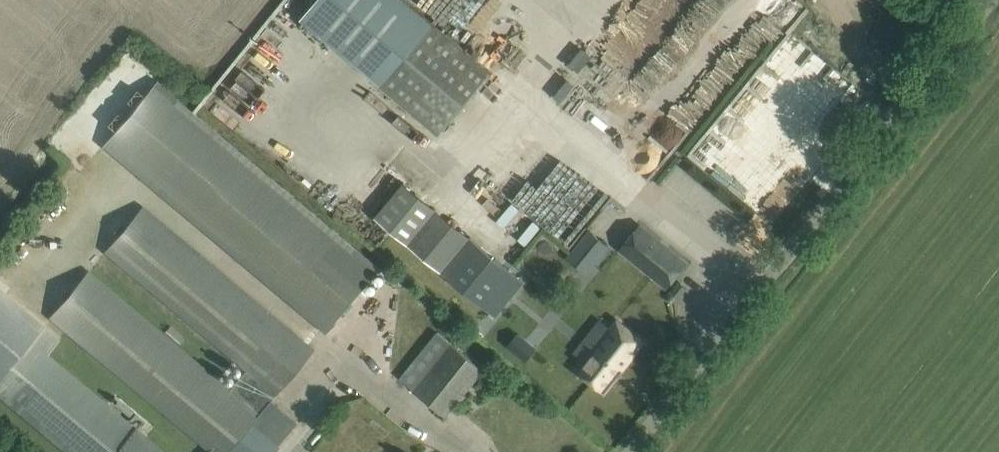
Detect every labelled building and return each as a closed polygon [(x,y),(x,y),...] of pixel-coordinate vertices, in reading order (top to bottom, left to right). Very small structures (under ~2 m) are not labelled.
[(438,134),(492,71),(406,0),(317,0),(300,20),(438,134)] [(156,82),(103,145),(327,333),(380,270),(156,82)] [(403,182),(374,217),(495,316),(524,281),(403,182)] [(51,317),(214,451),(227,451),(258,415),(252,410),(269,389),(276,395),(313,350),(143,207),(106,252),(246,370),(229,390),(87,270),(51,317)] [(640,225),(620,250),(667,287),(687,263),(669,248),(667,251),(659,244),(661,242),(640,225)] [(562,257),(584,276),(609,248),(587,229),(562,257)] [(69,451),(163,451),(47,355),(60,340),(0,290),(0,394),(69,451)] [(604,392),(644,341),(617,320),(610,328),(604,323),(594,335),(601,340),(585,359),(577,370),(604,392)] [(526,361),(536,349),(518,333),(507,346),(526,361)] [(452,344),(415,389),(447,417),(484,371),(452,344)]
